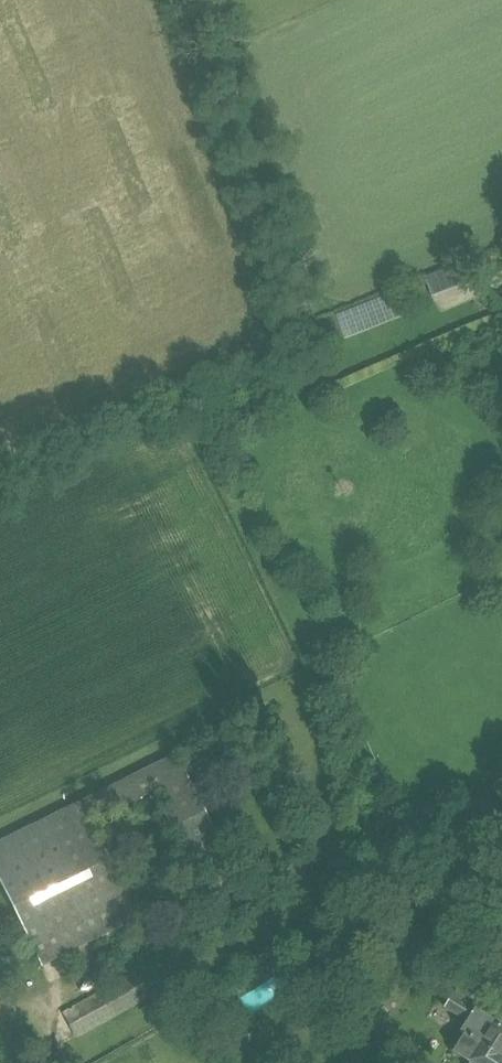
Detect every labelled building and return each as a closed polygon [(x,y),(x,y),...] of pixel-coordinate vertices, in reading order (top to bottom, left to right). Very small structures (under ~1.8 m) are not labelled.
[(458,264),(423,277),(431,297),(465,284),(458,264)] [(0,840),(0,882),(41,965),(138,917),(91,822),(152,792),(204,897),(239,880),(175,752),(0,840)] [(134,971),(60,1012),(74,1037),(149,996),(137,974),(134,971)] [(451,992),(442,1007),(466,1022),(474,1009),(475,1007),(469,1004),(454,994),(451,992)] [(450,1051),(469,1062),(495,1062),(499,1056),(497,1055),(501,1048),(501,1027),(474,1009),(466,1022),(461,1030),(462,1031),(450,1051)]
